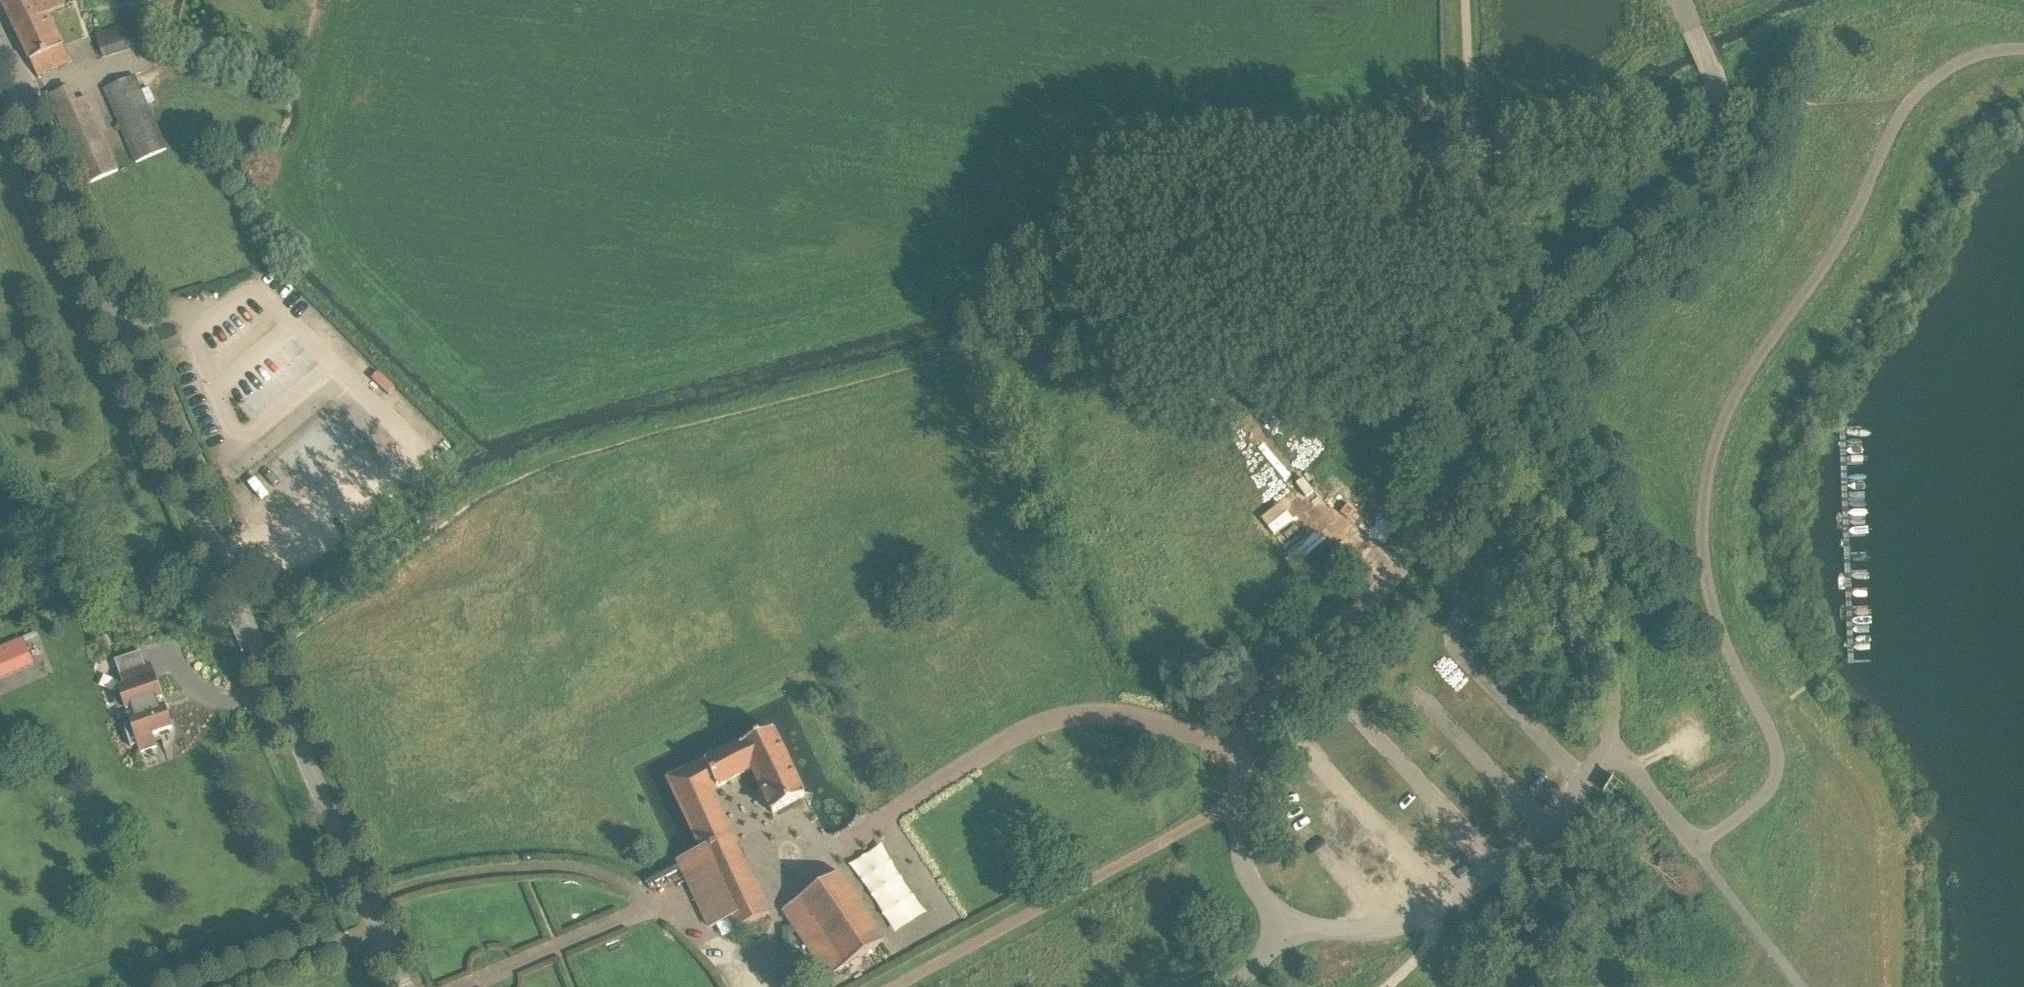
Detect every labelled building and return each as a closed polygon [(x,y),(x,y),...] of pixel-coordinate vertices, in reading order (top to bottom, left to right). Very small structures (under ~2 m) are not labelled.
[(48,14),(65,6),(62,0),(1,0),(16,29),(48,14)] [(38,76),(70,60),(48,14),(16,29),(38,76)] [(103,58),(133,49),(133,46),(145,42),(139,21),(96,34),(103,58)] [(167,149),(157,124),(152,112),(168,105),(159,82),(142,89),(135,75),(105,89),(136,162),(167,149)] [(87,96),(76,101),(70,86),(49,95),(88,184),(119,170),(87,96)] [(38,663),(28,637),(0,649),(0,679),(38,663)] [(155,663),(151,665),(146,651),(120,660),(129,685),(124,686),(132,711),(137,709),(139,715),(134,717),(136,723),(128,725),(135,747),(143,745),(146,753),(161,748),(157,736),(177,729),(169,705),(164,707),(162,700),(167,699),(155,663)] [(701,848),(678,859),(710,927),(732,917),(737,928),(768,914),(710,791),(753,771),(761,789),(757,791),(765,808),(769,806),(773,814),(805,797),(773,729),(738,746),(713,758),(668,779),(701,848)] [(829,977),(883,941),(838,873),(783,909),(829,977)]
